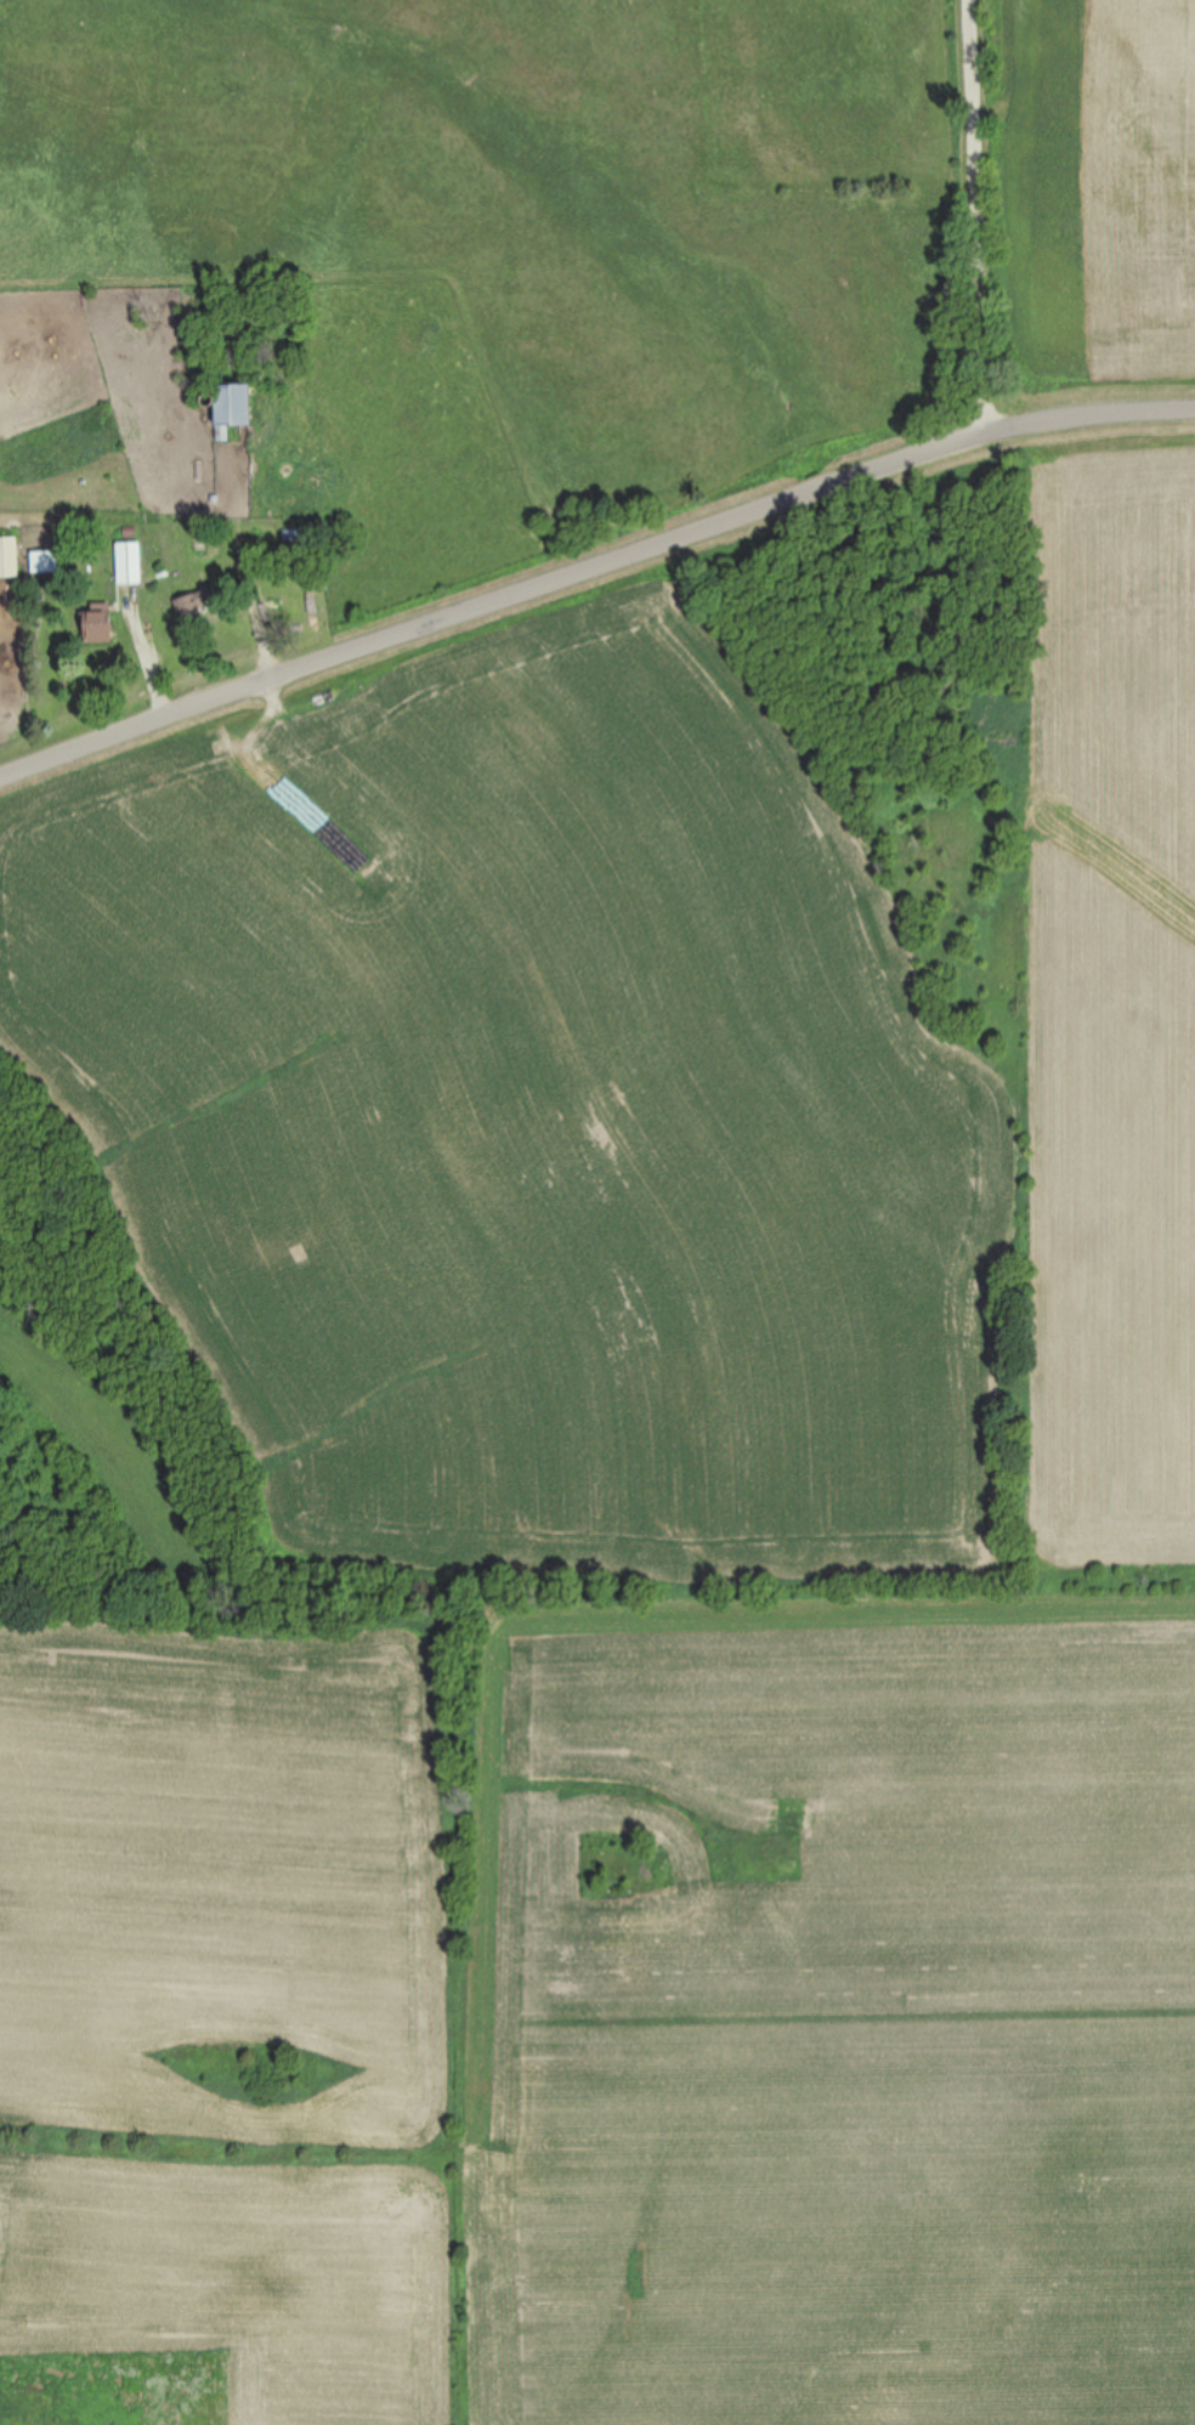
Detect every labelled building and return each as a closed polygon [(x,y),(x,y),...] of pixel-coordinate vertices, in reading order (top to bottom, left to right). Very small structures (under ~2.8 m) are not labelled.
[(217,386),(218,439),(226,439),(226,427),(253,427),(252,386),(217,386)] [(19,578),(19,538),(0,538),(0,578),(19,578)] [(143,585),(143,543),(119,543),(119,585),(143,585)] [(33,552),(33,573),(60,573),(60,552),(33,552)]
